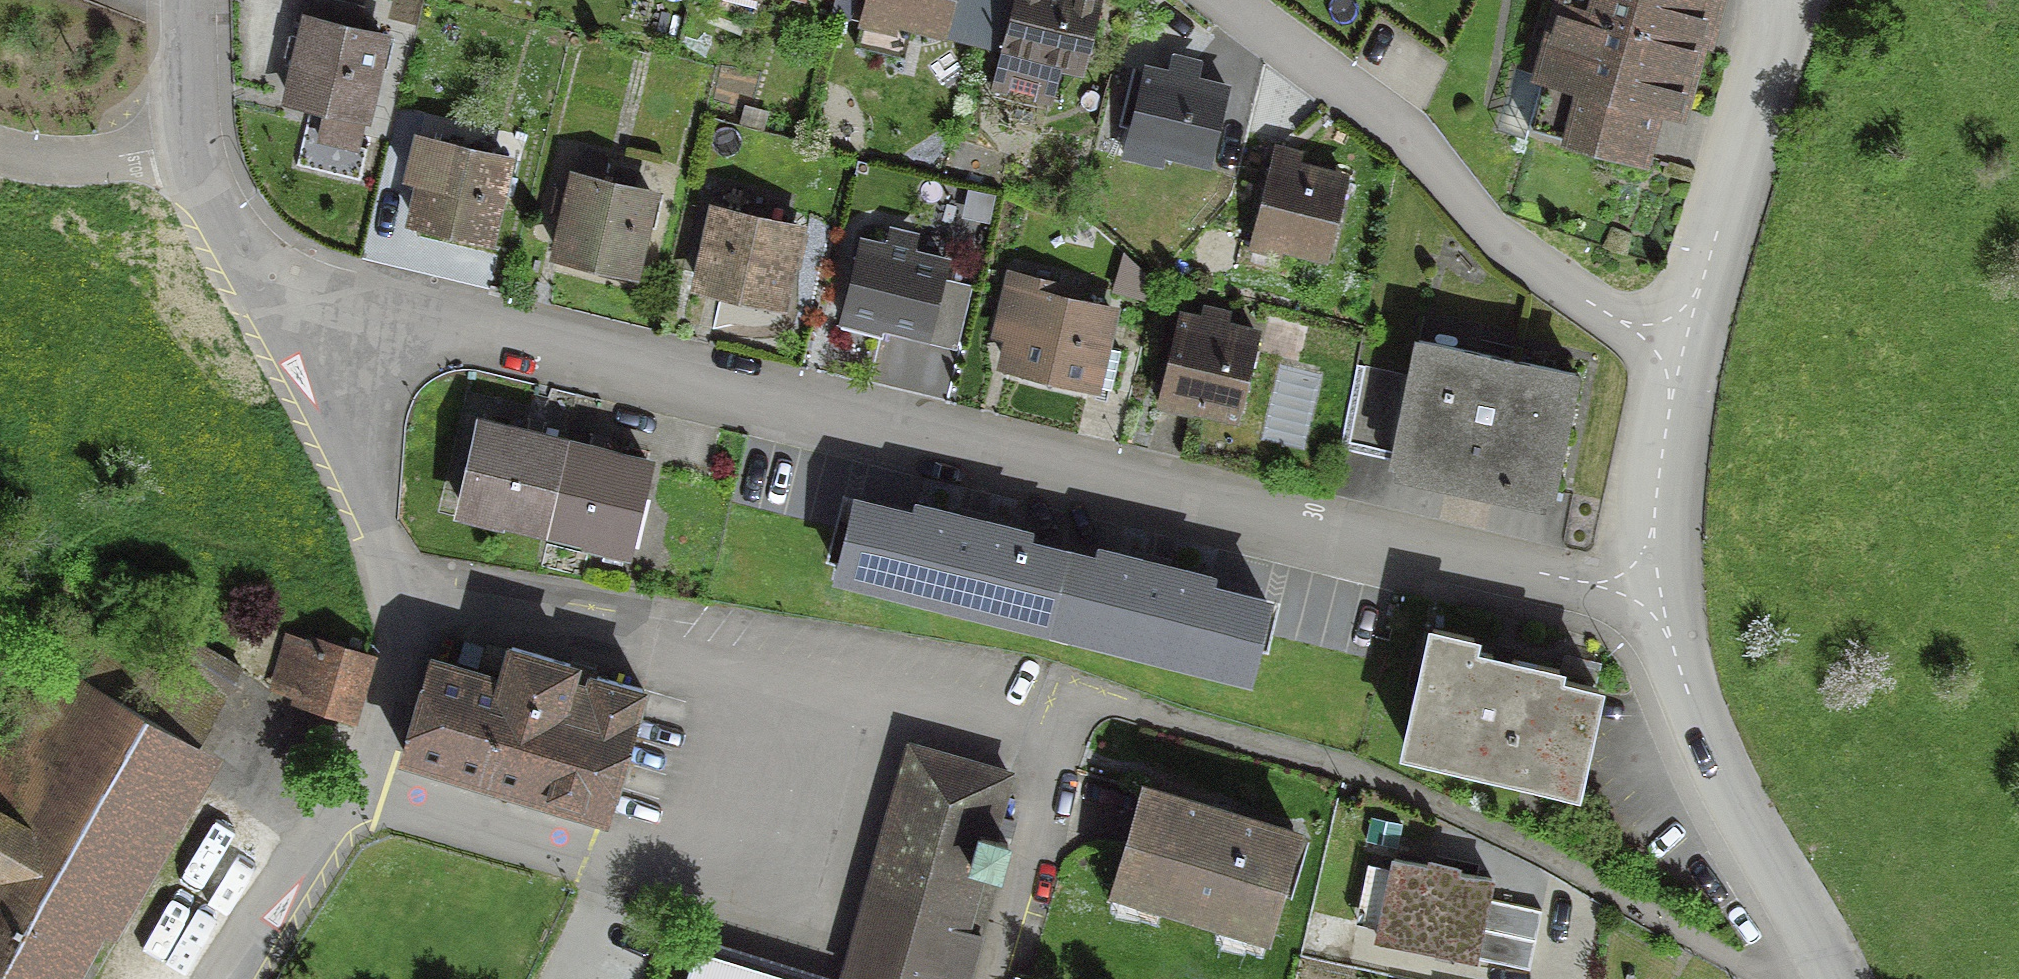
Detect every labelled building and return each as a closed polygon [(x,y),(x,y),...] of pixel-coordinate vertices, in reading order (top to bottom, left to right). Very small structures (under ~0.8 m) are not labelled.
[(359,117),(378,38),(353,32),(358,8),(324,0),(309,0),(299,40),(286,37),(282,57),(294,59),(285,99),(359,117)] [(943,22),(949,0),(861,0),(854,27),(894,37),(898,21),(941,32),(943,22)] [(989,87),(1045,101),(1055,62),(1078,68),(1095,1),(1091,0),(1011,0),(989,87)] [(1673,114),(1703,0),(1560,0),(1524,129),(1636,159),(1651,108),(1673,114)] [(1188,75),(1168,70),(1164,79),(1140,73),(1122,151),(1125,152),(1129,135),(1160,143),(1159,148),(1204,159),(1220,92),(1188,85),(1188,75)] [(502,160),(412,140),(403,179),(418,183),(409,221),(483,239),(502,160)] [(550,211),(563,214),(553,255),(627,272),(646,194),(597,182),(602,163),(578,157),(567,194),(554,191),(550,211)] [(1293,169),(1294,164),(1269,157),(1247,243),(1250,244),(1254,227),(1281,234),(1278,245),(1322,256),(1341,182),(1293,169)] [(713,209),(695,288),(773,306),(791,227),(713,209)] [(838,328),(876,338),(880,322),(922,332),(938,266),(906,258),(904,247),(885,242),(882,252),(859,246),(838,328)] [(1015,319),(1003,368),(1085,388),(1086,385),(1106,390),(1106,389),(1115,351),(1095,346),(1104,308),(1057,296),(1059,286),(1010,275),(1001,315),(1015,319)] [(1233,415),(1252,337),(1221,329),(1223,323),(1197,317),(1196,323),(1174,318),(1153,404),(1189,413),(1191,405),(1233,415)] [(1335,448),(1546,492),(1571,374),(1414,342),(1406,378),(1353,367),(1335,448)] [(540,528),(559,447),(508,435),(509,432),(477,424),(457,508),(540,528)] [(540,528),(623,548),(642,464),(610,456),(609,459),(559,447),(540,528)] [(838,572),(837,575),(877,584),(878,580),(906,586),(905,591),(1012,616),(1013,611),(1040,617),(1056,554),(1018,545),(1020,535),(912,510),(910,520),(854,506),(838,572)] [(1056,554),(1040,617),(1068,624),(1067,629),(1174,656),(1175,651),(1203,658),(1202,663),(1241,673),(1259,603),(1202,589),(1204,580),(1097,553),(1095,563),(1056,554)] [(217,701),(168,673),(163,682),(70,628),(0,748),(0,978),(56,978),(217,701)] [(1516,775),(1558,784),(1570,733),(1582,735),(1593,690),(1552,680),(1554,672),(1508,661),(1507,664),(1487,659),(1488,657),(1466,651),(1469,640),(1429,631),(1402,748),(1444,758),(1447,746),(1519,762),(1516,775)] [(314,645),(286,637),(272,683),(295,689),(292,697),(297,698),(295,703),(345,718),(363,657),(315,643),(314,645)] [(175,666),(222,694),(236,670),(189,642),(175,666)] [(507,649),(497,682),(425,662),(398,753),(603,813),(639,691),(590,677),(591,673),(507,649)] [(1008,822),(991,817),(1003,775),(907,747),(863,902),(871,904),(850,978),(963,978),(1008,822)] [(1207,812),(1138,791),(1111,882),(1263,928),(1290,837),(1222,816),(1222,815),(1207,810),(1207,812)] [(1424,867),(1388,860),(1372,938),(1525,970),(1537,911),(1483,900),(1487,881),(1451,873),(1453,867),(1426,861),(1424,867)] [(696,957),(689,978),(767,978),(696,957)]
